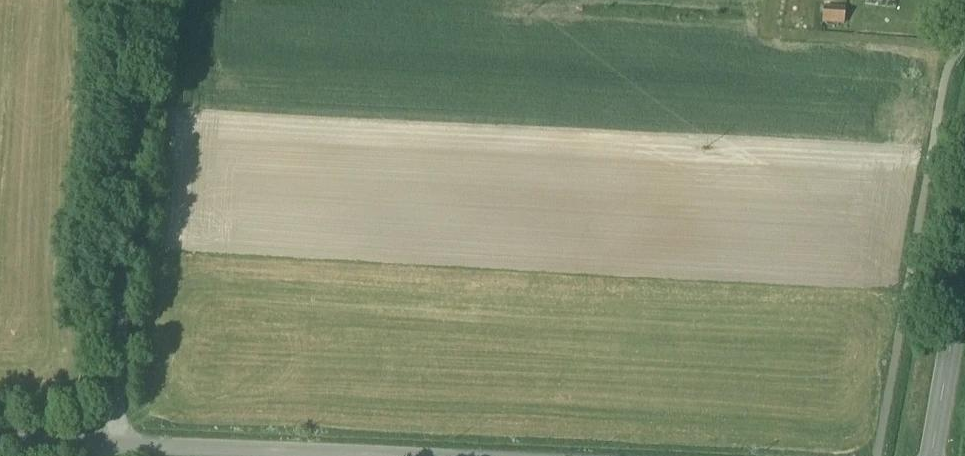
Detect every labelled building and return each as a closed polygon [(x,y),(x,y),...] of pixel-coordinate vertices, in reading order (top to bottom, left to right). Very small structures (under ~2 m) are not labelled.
[(845,10),(823,8),(822,23),(844,25),(845,10)]
